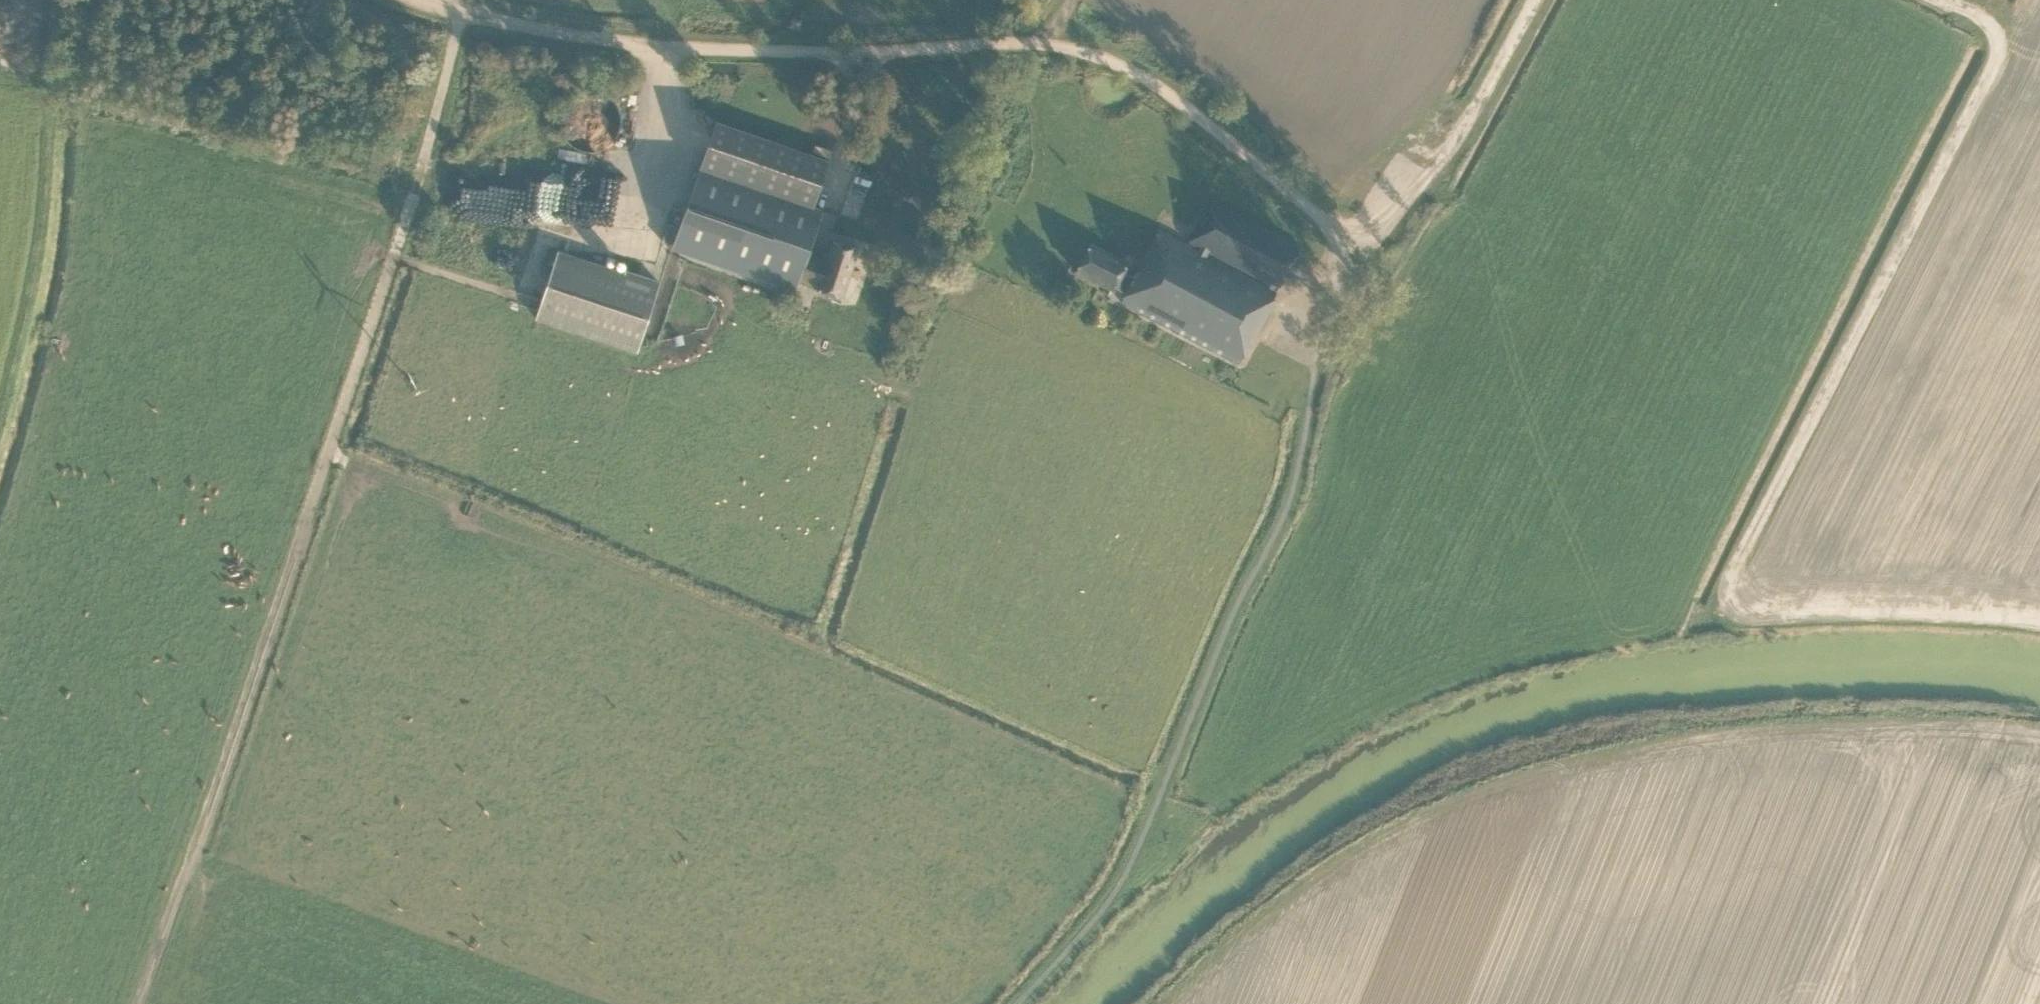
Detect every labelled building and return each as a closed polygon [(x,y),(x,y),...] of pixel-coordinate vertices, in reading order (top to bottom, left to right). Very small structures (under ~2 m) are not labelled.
[(885,84),(892,74),(883,68),(876,78),(885,84)] [(813,206),(828,162),(714,122),(673,243),(787,283),(789,277),(817,287),(816,289),(842,298),(858,248),(833,239),(828,253),(824,252),(822,258),(814,255),(829,212),(813,206)] [(1122,300),(1133,306),(1239,362),(1301,245),(1212,199),(1188,244),(1159,229),(1137,269),(1126,264),(1128,262),(1090,243),(1077,271),(1114,289),(1115,290),(1125,294),(1122,300)] [(628,266),(627,269),(558,247),(536,316),(640,350),(663,278),(628,266)]
